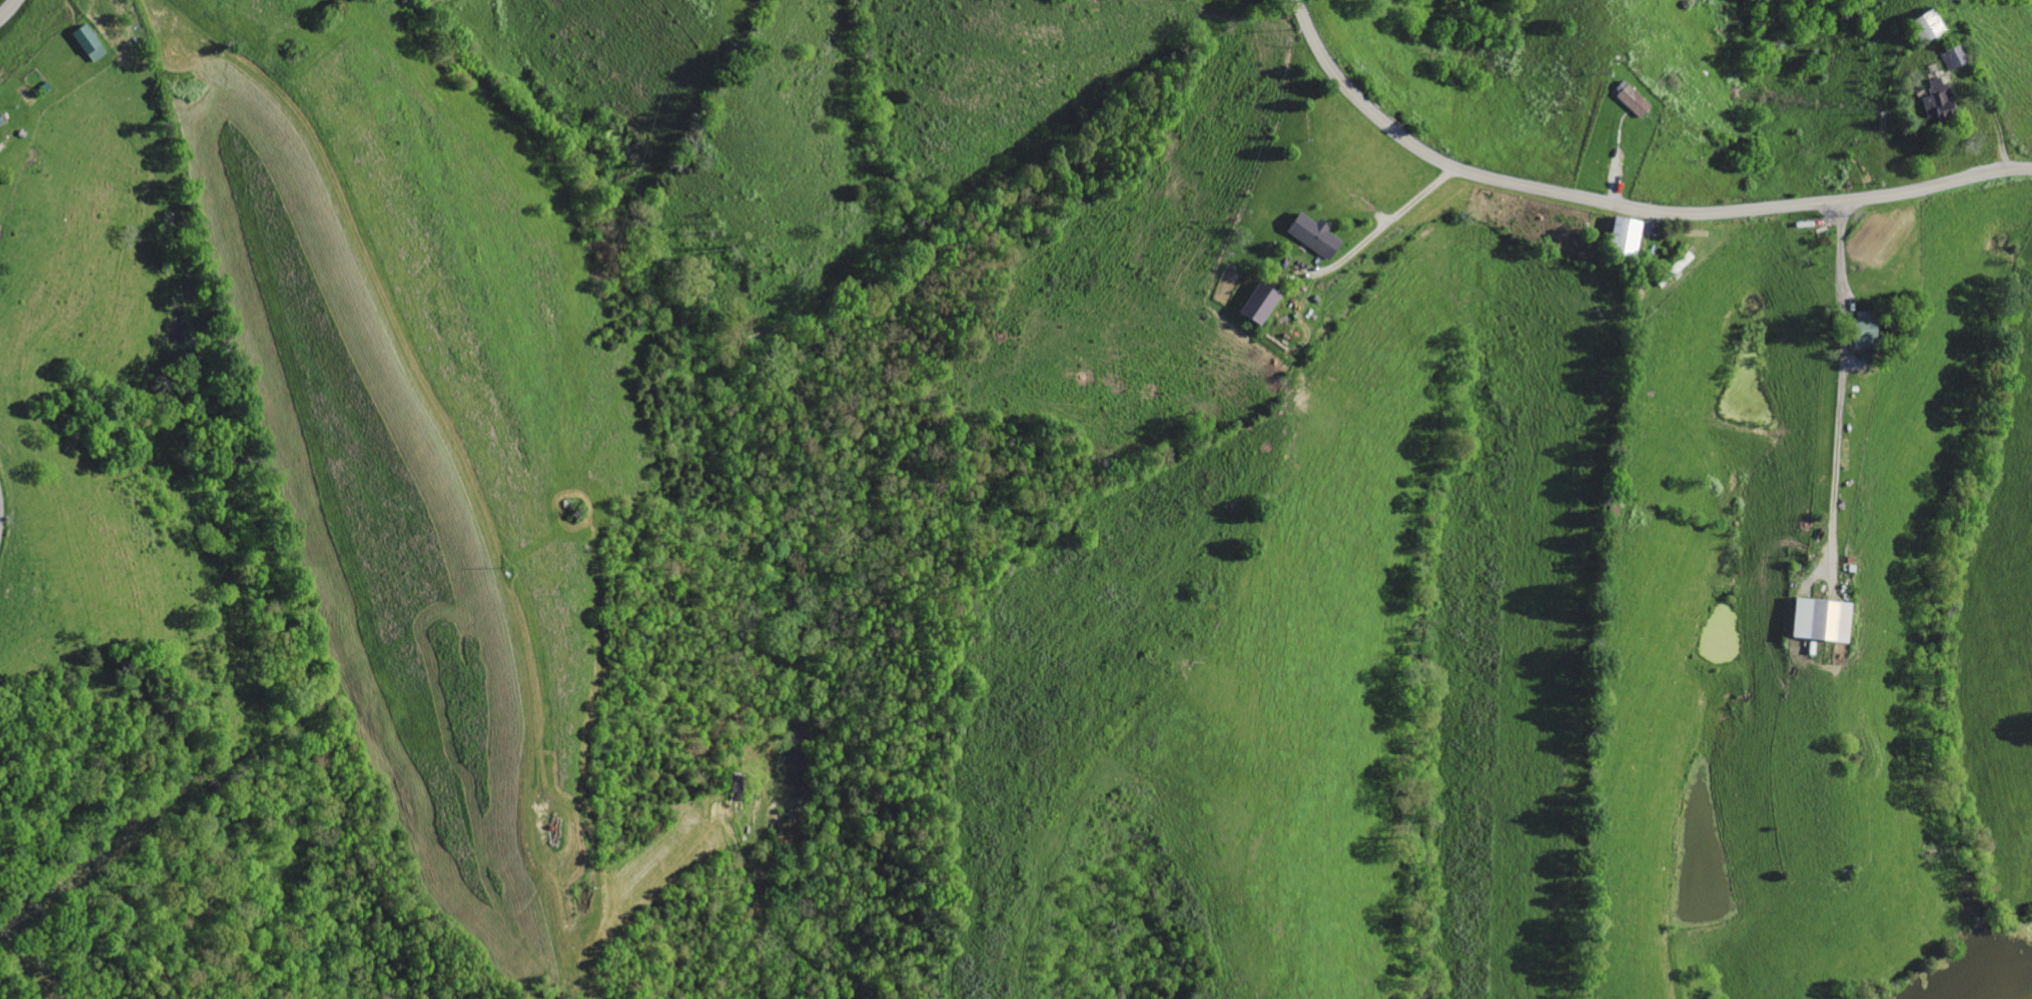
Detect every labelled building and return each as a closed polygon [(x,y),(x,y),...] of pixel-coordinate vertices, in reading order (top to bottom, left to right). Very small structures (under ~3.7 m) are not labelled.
[(1919,16),(1927,40),(1947,33),(1939,9),(1919,16)] [(96,62),(109,52),(88,24),(74,34),(96,62)] [(1948,76),(1932,79),(1935,94),(1925,96),(1930,117),(1941,115),(1942,121),(1957,117),(1948,76)] [(1653,107),(1627,78),(1615,89),(1641,118),(1653,107)] [(1331,260),(1344,241),(1328,230),(1329,228),(1304,210),(1289,232),(1331,260)] [(1615,232),(1620,233),(1617,249),(1639,253),(1646,221),(1619,215),(1615,232)] [(1284,292),(1261,280),(1244,313),(1267,325),(1284,292)] [(1880,348),(1878,311),(1857,311),(1859,348),(1880,348)] [(1854,601),(1798,599),(1797,639),(1853,641),(1854,601)]
